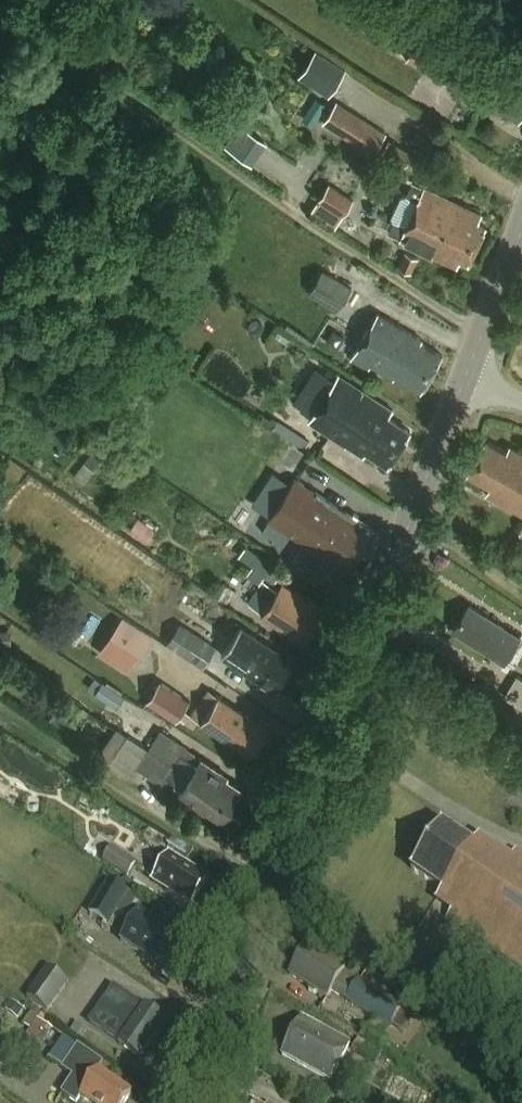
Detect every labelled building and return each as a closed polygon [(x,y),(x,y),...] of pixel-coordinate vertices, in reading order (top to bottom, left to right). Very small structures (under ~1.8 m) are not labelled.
[(406,59),(445,83),(459,59),(421,36),(406,59)] [(329,94),(347,67),(316,47),(299,74),(329,94)] [(521,117),(521,77),(487,55),(467,87),(520,120),(521,117)] [(335,101),(322,121),(372,153),(384,133),(335,101)] [(238,124),(223,146),(247,162),(262,140),(238,124)] [(380,150),(403,164),(410,152),(387,139),(380,150)] [(434,206),(441,192),(415,179),(408,194),(402,195),(394,214),(396,220),(390,232),(416,245),(424,229),(442,238),(446,228),(453,215),(434,206)] [(318,198),(341,214),(351,199),(327,183),(318,198)] [(446,228),(476,243),(485,225),(478,221),(483,211),(441,192),(434,206),(453,215),(446,228)] [(468,262),(476,243),(446,228),(442,238),(424,229),(416,245),(457,264),(460,258),(468,262)] [(417,257),(404,250),(397,265),(411,271),(417,257)] [(322,269),(309,292),(340,310),(353,286),(322,269)] [(379,312),(354,356),(371,366),(374,362),(396,376),(398,373),(424,388),(443,355),(421,343),(424,338),(379,312)] [(389,465),(411,428),(389,415),(393,409),(338,375),(309,422),(364,455),(366,451),(389,465)] [(262,422),(248,445),(294,472),(308,450),(262,422)] [(508,446),(505,452),(485,440),(466,473),(491,487),(487,495),(521,515),(521,454),(508,446)] [(340,583),(375,528),(297,477),(293,483),(257,459),(235,494),(327,553),(318,568),(340,583)] [(130,530),(149,542),(157,530),(139,517),(130,530)] [(269,585),(279,570),(240,545),(234,554),(249,564),(244,573),(256,581),(258,578),(263,581),(269,585)] [(276,589),(269,585),(263,581),(250,600),(264,609),(262,612),(305,640),(324,611),(281,582),(276,589)] [(500,664),(518,637),(469,604),(451,631),(500,664)] [(204,667),(216,648),(179,623),(167,642),(204,667)] [(275,688),(293,659),(242,626),(224,654),(275,688)] [(113,642),(135,655),(141,644),(120,631),(113,642)] [(517,675),(504,696),(521,707),(521,678),(517,675)] [(125,696),(98,678),(94,684),(98,687),(95,691),(118,707),(125,696)] [(176,721),(184,709),(189,700),(160,681),(146,701),(176,721)] [(217,691),(199,719),(250,752),(268,724),(217,691)] [(149,749),(233,804),(243,788),(228,779),(230,776),(202,757),(198,763),(183,753),(187,747),(161,731),(149,749)] [(222,820),(233,804),(149,749),(128,735),(111,761),(133,776),(139,767),(163,783),(168,776),(185,787),(179,795),(207,813),(208,810),(222,820)] [(513,851),(510,857),(478,835),(472,845),(441,824),(410,870),(442,892),(436,901),(450,911),(445,919),(521,970),(521,857),(513,851)] [(137,864),(112,848),(103,862),(128,878),(137,864)] [(192,903),(208,878),(169,853),(153,878),(192,903)] [(134,921),(141,910),(146,902),(103,875),(91,895),(97,899),(89,913),(107,925),(117,910),(134,921)] [(152,950),(173,963),(185,944),(181,942),(189,929),(168,916),(163,924),(141,910),(134,921),(124,936),(150,952),(152,950)] [(313,948),(295,976),(312,987),(313,991),(318,994),(322,993),(332,999),(336,992),(377,1018),(372,1026),(371,1025),(364,1036),(382,1048),(389,1037),(384,1034),(389,1025),(391,1026),(403,1006),(362,981),(362,982),(348,973),(349,971),(313,948)] [(70,983),(49,969),(29,999),(50,1013),(70,983)] [(140,1057),(165,1020),(110,981),(84,1018),(140,1057)] [(41,1022),(45,1016),(35,1010),(25,1025),(30,1029),(25,1036),(43,1047),(54,1030),(41,1022)] [(351,1045),(302,1018),(282,1055),(331,1082),(351,1045)] [(97,1102),(125,1102),(134,1089),(100,1066),(104,1060),(65,1034),(50,1057),(76,1074),(65,1090),(79,1100),(83,1094),(97,1102)]
